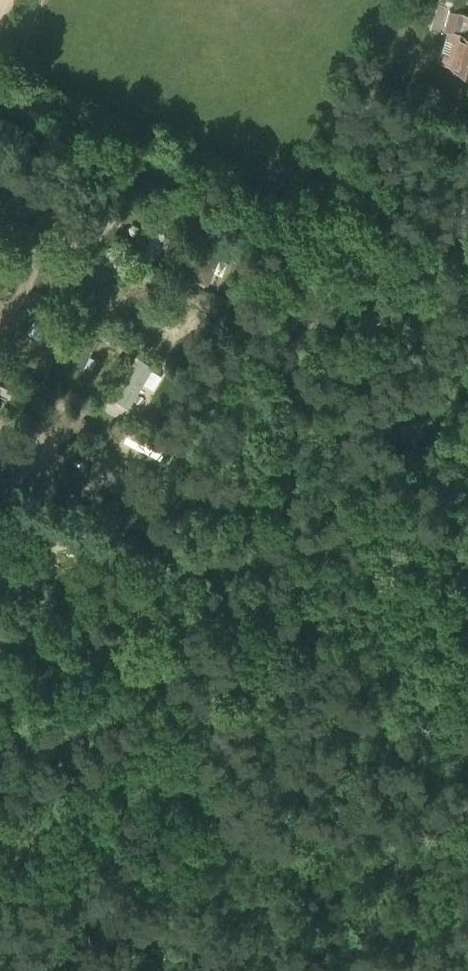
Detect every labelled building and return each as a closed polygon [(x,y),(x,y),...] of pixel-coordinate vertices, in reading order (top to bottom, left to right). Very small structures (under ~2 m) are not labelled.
[(448,63),(467,69),(467,33),(458,30),(448,63)] [(100,194),(83,238),(96,243),(108,212),(122,218),(127,205),(100,194)] [(207,237),(189,278),(204,284),(222,244),(207,237)] [(37,315),(30,326),(60,342),(66,331),(37,315)] [(144,327),(163,332),(165,322),(147,317),(144,327)] [(83,333),(69,361),(83,368),(96,339),(83,333)] [(140,358),(116,399),(129,406),(153,366),(140,358)] [(129,430),(124,441),(160,458),(165,447),(129,430)] [(96,458),(88,472),(127,496),(135,482),(96,458)]
